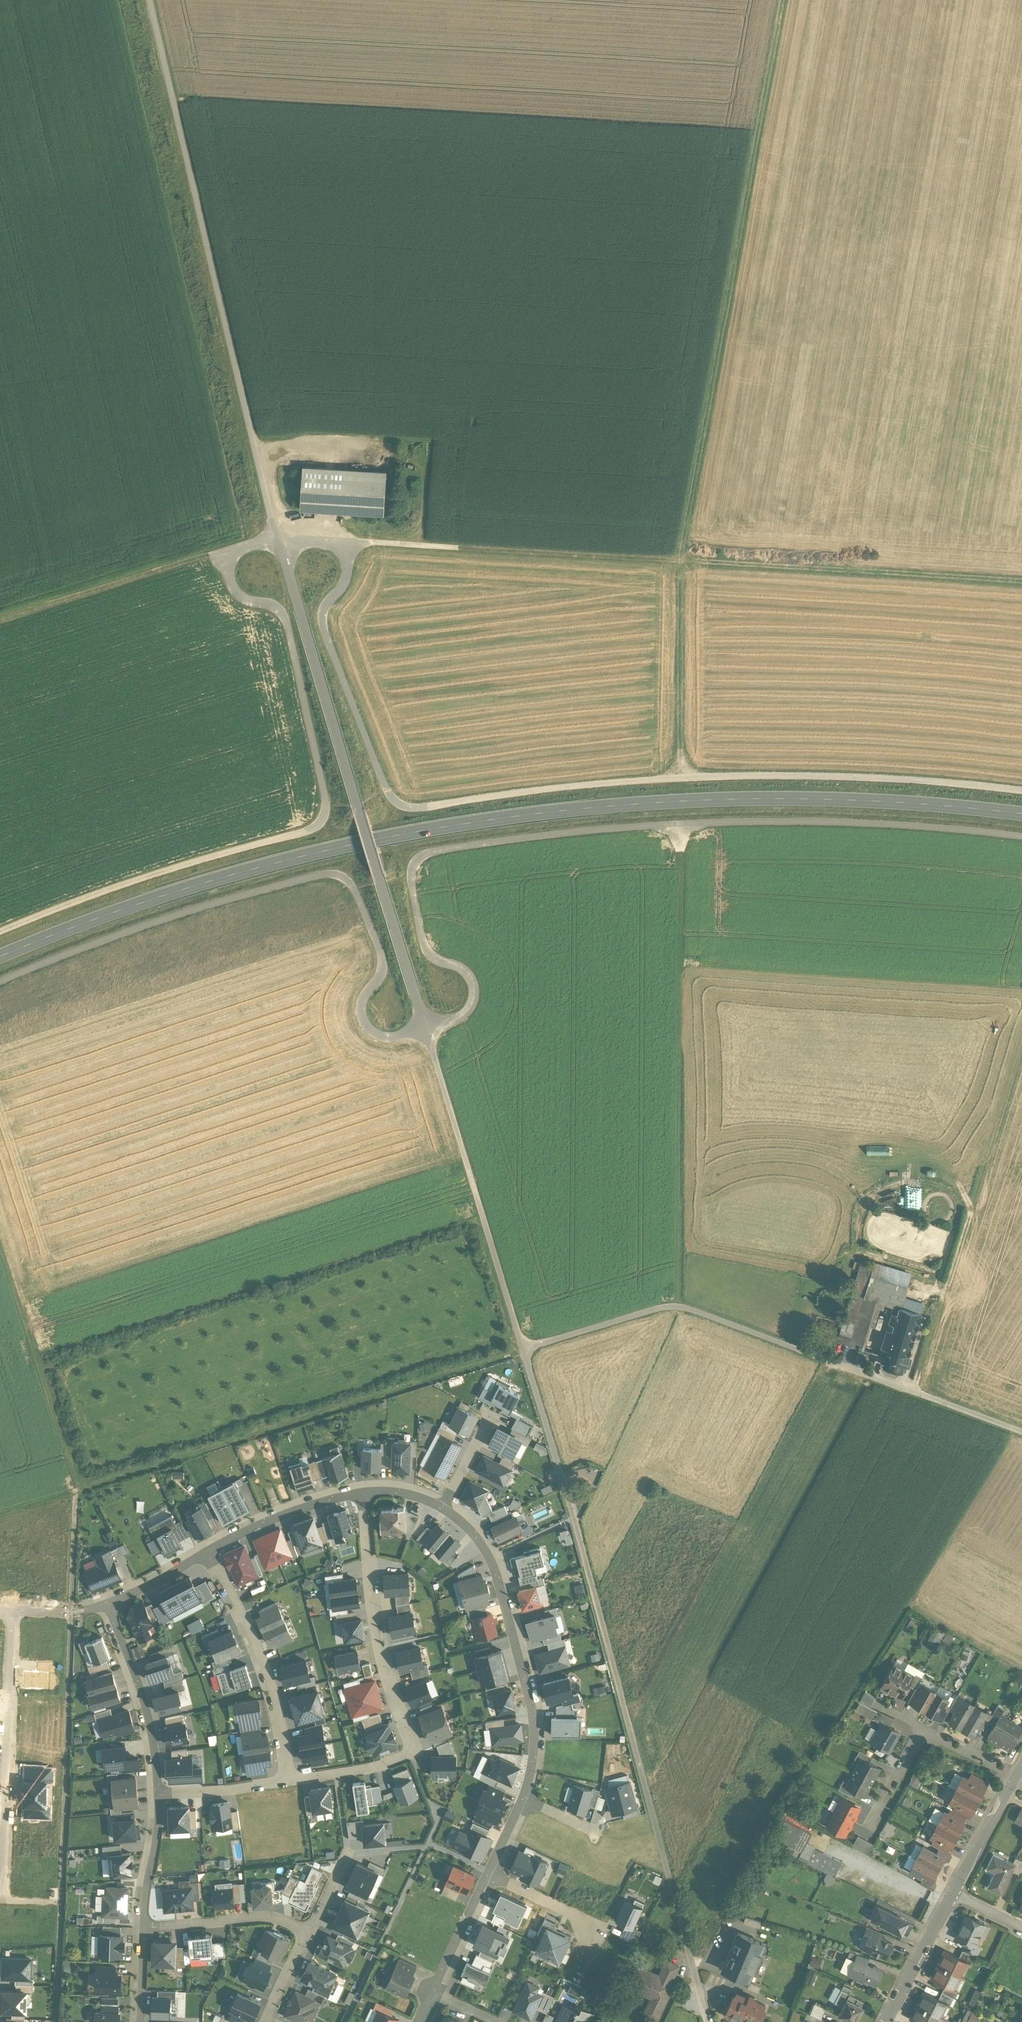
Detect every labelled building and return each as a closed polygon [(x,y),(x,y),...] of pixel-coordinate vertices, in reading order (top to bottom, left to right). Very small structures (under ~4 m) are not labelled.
[(387,472),(303,467),(300,511),(384,516),(387,472)] [(877,1146),(900,1146),(900,1137),(877,1136),(877,1146)] [(873,1208),(862,1247),(926,1267),(939,1260),(947,1231),(873,1208)] [(882,1297),(880,1303),(896,1308),(896,1306),(900,1307),(902,1308),(909,1287),(873,1275),(871,1281),(868,1293),(882,1297)] [(836,1339),(859,1347),(855,1360),(868,1364),(872,1349),(865,1347),(880,1303),(882,1297),(868,1293),(871,1281),(856,1276),(836,1339)] [(910,1347),(920,1314),(902,1308),(900,1307),(888,1349),(889,1349),(906,1354),(907,1355),(910,1347)] [(906,1354),(889,1349),(884,1364),(901,1369),(906,1354)] [(491,1391),(484,1387),(479,1397),(492,1404),(493,1401),(491,1400),(499,1384),(508,1388),(509,1386),(497,1379),(491,1391)] [(508,1388),(499,1384),(491,1400),(493,1401),(511,1410),(520,1394),(508,1388)] [(460,1407),(450,1425),(459,1429),(467,1434),(477,1416),(460,1407)] [(519,1414),(512,1428),(514,1429),(527,1436),(533,1426),(521,1419),(523,1416),(519,1414)] [(443,1421),(440,1426),(456,1434),(459,1429),(450,1425),(443,1421)] [(442,1435),(453,1441),(456,1434),(440,1426),(436,1433),(442,1436),(442,1435)] [(511,1434),(499,1428),(490,1443),(502,1449),(513,1455),(520,1441),(521,1439),(511,1434)] [(527,1436),(514,1429),(511,1434),(521,1439),(520,1441),(525,1444),(529,1437),(527,1436)] [(433,1451),(453,1462),(462,1445),(453,1441),(442,1435),(442,1436),(433,1451)] [(410,1442),(394,1442),(394,1453),(393,1470),(409,1470),(410,1456),(410,1442)] [(546,1447),(544,1447),(538,1443),(535,1448),(541,1450),(541,1454),(547,1452),(546,1449),(546,1447)] [(330,1475),(332,1481),(348,1476),(339,1445),(330,1448),(332,1454),(324,1456),(324,1458),(330,1475)] [(381,1448),(363,1447),(362,1469),(380,1470),(381,1454),(381,1448)] [(510,1460),(513,1455),(502,1449),(499,1455),(503,1457),(510,1460)] [(445,1477),(453,1462),(433,1451),(425,1467),(439,1475),(445,1477)] [(476,1471),(503,1485),(511,1470),(499,1464),(484,1456),(476,1471)] [(499,1464),(511,1470),(515,1463),(510,1460),(503,1457),(499,1464)] [(324,1458),(316,1460),(322,1477),(330,1475),(324,1458)] [(316,1460),(309,1463),(314,1479),(322,1477),(316,1460)] [(301,1462),(289,1466),(297,1491),(316,1485),(314,1479),(309,1463),(302,1465),(301,1462)] [(439,1475),(425,1467),(425,1466),(422,1464),(418,1472),(436,1481),(439,1475)] [(235,1480),(222,1487),(237,1515),(250,1509),(235,1480)] [(488,1491),(470,1482),(461,1499),(479,1508),(483,1516),(489,1514),(493,1511),(485,1495),(488,1491)] [(222,1487),(208,1494),(223,1522),(237,1515),(222,1487)] [(197,1504),(200,1508),(202,1507),(208,1518),(213,1516),(205,1500),(197,1504)] [(508,1512),(505,1506),(493,1511),(489,1514),(491,1520),(494,1519),(508,1512)] [(208,1518),(202,1507),(200,1508),(193,1511),(195,1515),(187,1518),(196,1535),(203,1531),(204,1533),(213,1528),(208,1518)] [(405,1507),(392,1508),(392,1509),(381,1510),(382,1520),(380,1520),(381,1533),(389,1532),(389,1530),(406,1529),(405,1510),(405,1507)] [(330,1513),(328,1514),(330,1519),(335,1536),(336,1540),(345,1537),(344,1534),(352,1531),(349,1521),(351,1521),(349,1515),(348,1515),(345,1509),(337,1511),(334,1512),(334,1511),(329,1512),(330,1513)] [(419,1515),(405,1510),(406,1529),(407,1530),(412,1532),(419,1515)] [(508,1512),(494,1519),(497,1525),(514,1517),(511,1511),(508,1512)] [(171,1514),(150,1526),(165,1555),(182,1546),(179,1540),(174,1530),(178,1527),(176,1522),(171,1514)] [(497,1525),(493,1527),(499,1539),(520,1529),(522,1528),(516,1516),(514,1517),(497,1525)] [(313,1517),(294,1523),(296,1529),(300,1542),(302,1549),(322,1542),(317,1527),(313,1517)] [(330,1519),(323,1522),(324,1524),(328,1538),(335,1536),(330,1519)] [(176,1522),(178,1527),(174,1530),(179,1540),(189,1535),(181,1520),(176,1522)] [(439,1523),(433,1529),(432,1530),(424,1540),(424,1541),(435,1549),(449,1532),(439,1523)] [(324,1524),(317,1527),(322,1542),(328,1540),(328,1538),(324,1524)] [(432,1530),(427,1526),(417,1537),(423,1542),(424,1541),(424,1540),(432,1530)] [(286,1541),(280,1528),(267,1533),(279,1561),(292,1556),(292,1555),(286,1541)] [(291,1538),(294,1544),(300,1542),(296,1529),(288,1531),(291,1538)] [(561,1546),(572,1544),(569,1529),(559,1531),(561,1546)] [(11,1545),(24,1545),(24,1532),(12,1532),(11,1545)] [(460,1541),(449,1532),(435,1549),(445,1558),(445,1559),(454,1549),(460,1541)] [(267,1533),(255,1539),(260,1552),(266,1567),(267,1566),(279,1561),(267,1533)] [(294,1544),(291,1538),(286,1541),(292,1555),(292,1556),(292,1557),(298,1555),(294,1544)] [(244,1545),(226,1553),(238,1583),(257,1575),(250,1558),(244,1545)] [(110,1550),(116,1566),(127,1561),(119,1546),(110,1550)] [(518,1564),(522,1577),(537,1573),(538,1573),(536,1565),(545,1563),(541,1547),(524,1551),(524,1554),(510,1557),(512,1566),(518,1564)] [(459,1553),(454,1549),(445,1559),(445,1558),(444,1560),(449,1564),(459,1553)] [(100,1565),(86,1571),(93,1590),(121,1578),(116,1566),(110,1550),(96,1556),(100,1565)] [(266,1567),(260,1552),(255,1554),(255,1556),(262,1571),(268,1568),(267,1566),(266,1567)] [(262,1571),(255,1556),(250,1558),(257,1575),(262,1572),(262,1571)] [(474,1564),(458,1574),(460,1580),(477,1575),(474,1564)] [(344,1579),(343,1573),(326,1575),(327,1582),(330,1581),(344,1579)] [(408,1573),(384,1575),(386,1593),(396,1593),(409,1592),(408,1573)] [(526,1583),(539,1580),(537,1573),(522,1577),(523,1584),(526,1583)] [(477,1575),(460,1580),(463,1593),(488,1587),(486,1581),(484,1582),(482,1574),(477,1575)] [(190,1576),(175,1584),(186,1606),(201,1598),(195,1585),(190,1576)] [(332,1595),(358,1591),(356,1578),(344,1579),(330,1581),(332,1595)] [(526,1583),(528,1588),(545,1584),(543,1578),(539,1580),(526,1583)] [(206,1579),(195,1585),(201,1598),(202,1602),(214,1596),(206,1579)] [(576,1592),(584,1591),(583,1583),(575,1584),(576,1592)] [(186,1606),(175,1584),(160,1592),(165,1601),(171,1613),(172,1613),(186,1606)] [(536,1586),(519,1591),(523,1608),(540,1603),(536,1586)] [(488,1587),(463,1593),(467,1607),(484,1602),(489,1601),(487,1593),(490,1593),(488,1587)] [(358,1591),(332,1595),(334,1608),(348,1606),(360,1604),(358,1591)] [(396,1593),(396,1604),(410,1602),(409,1592),(396,1593)] [(143,1600),(133,1605),(132,1607),(131,1607),(128,1614),(129,1614),(129,1616),(133,1626),(134,1625),(138,1633),(137,1634),(140,1640),(151,1635),(147,1626),(154,1623),(154,1622),(154,1623),(154,1622),(153,1621),(146,1606),(143,1600)] [(171,1613),(165,1601),(153,1607),(159,1618),(161,1623),(173,1617),(172,1613),(171,1613)] [(398,1615),(412,1612),(410,1602),(396,1604),(398,1615)] [(484,1602),(467,1607),(468,1613),(469,1613),(486,1608),(484,1602)] [(153,1607),(152,1603),(146,1606),(153,1621),(159,1618),(153,1607)] [(262,1609),(264,1615),(279,1608),(277,1603),(262,1609)] [(349,1612),(348,1606),(334,1608),(330,1608),(331,1614),(336,1614),(349,1612)] [(258,1618),(264,1630),(285,1621),(279,1608),(264,1615),(258,1618)] [(486,1608),(469,1613),(471,1619),(474,1618),(474,1617),(488,1614),(486,1608)] [(556,1608),(545,1611),(546,1617),(555,1614),(556,1616),(558,1615),(556,1608)] [(343,1621),(355,1619),(354,1611),(349,1612),(336,1614),(337,1622),(343,1622),(343,1621)] [(398,1615),(389,1617),(393,1635),(416,1630),(412,1612),(398,1615)] [(488,1614),(474,1617),(474,1618),(477,1628),(479,1636),(479,1637),(497,1632),(493,1618),(492,1613),(488,1614)] [(546,1617),(527,1622),(532,1640),(543,1637),(557,1633),(555,1625),(558,1625),(556,1616),(555,1614),(546,1617)] [(355,1619),(343,1621),(343,1622),(346,1639),(364,1637),(361,1618),(355,1619)] [(285,1621),(264,1630),(269,1642),(275,1640),(290,1633),(285,1621)] [(219,1629),(204,1634),(202,1636),(204,1642),(210,1639),(221,1634),(219,1629)] [(221,1634),(210,1639),(214,1649),(236,1640),(232,1630),(221,1634)] [(938,1641),(948,1647),(954,1636),(944,1630),(938,1641)] [(293,1639),(290,1633),(275,1640),(278,1646),(293,1639)] [(557,1633),(543,1637),(544,1644),(548,1643),(562,1639),(560,1633),(557,1633)] [(933,1633),(928,1640),(934,1645),(940,1638),(933,1633)] [(102,1636),(85,1643),(93,1664),(103,1660),(111,1657),(102,1636)] [(562,1639),(548,1643),(550,1651),(565,1647),(567,1646),(564,1638),(562,1639)] [(236,1640),(214,1649),(218,1658),(218,1659),(229,1655),(240,1650),(236,1640)] [(136,1658),(145,1654),(140,1643),(131,1647),(136,1658)] [(490,1646),(475,1650),(477,1656),(491,1652),(490,1646)] [(420,1647),(397,1652),(401,1670),(410,1668),(424,1665),(423,1664),(420,1647)] [(550,1651),(535,1654),(540,1672),(569,1665),(565,1647),(550,1651)] [(477,1656),(476,1656),(477,1663),(479,1670),(505,1663),(502,1649),(491,1652),(477,1656)] [(357,1650),(336,1654),(340,1671),(360,1666),(357,1650)] [(232,1660),(229,1655),(218,1659),(218,1658),(213,1661),(215,1667),(229,1661),(232,1660)] [(167,1657),(147,1663),(149,1670),(147,1670),(150,1680),(162,1676),(174,1673),(174,1672),(171,1663),(169,1663),(167,1657)] [(306,1659),(280,1666),(285,1683),(297,1680),(310,1677),(310,1676),(306,1659)] [(93,1664),(88,1666),(91,1672),(106,1667),(103,1660),(93,1664)] [(232,1668),(229,1661),(215,1667),(213,1668),(215,1674),(217,1673),(232,1668)] [(253,1683),(246,1663),(232,1668),(217,1673),(224,1693),(253,1683)] [(424,1665),(410,1668),(413,1678),(430,1673),(427,1663),(423,1664),(424,1665)] [(505,1663),(479,1670),(483,1683),(485,1683),(499,1679),(509,1676),(505,1663)] [(904,1670),(893,1664),(881,1685),(882,1686),(883,1689),(885,1690),(887,1689),(892,1691),(904,1670)] [(182,1670),(174,1672),(174,1673),(162,1676),(165,1684),(182,1679),(184,1678),(182,1670)] [(904,1670),(892,1691),(896,1694),(895,1694),(896,1697),(898,1698),(901,1697),(902,1697),(909,1685),(914,1676),(904,1670)] [(49,1672),(23,1671),(23,1688),(48,1689),(49,1672)] [(112,1672),(87,1679),(91,1692),(116,1685),(112,1672)] [(922,1677),(915,1673),(914,1676),(909,1685),(915,1689),(916,1688),(922,1677)] [(297,1680),(298,1687),(306,1685),(316,1683),(314,1675),(310,1676),(310,1677),(297,1680)] [(561,1697),(573,1694),(568,1677),(544,1683),(548,1700),(561,1697)] [(345,1688),(360,1684),(359,1678),(344,1682),(345,1688)] [(165,1684),(167,1692),(178,1690),(179,1690),(185,1689),(182,1679),(165,1684)] [(499,1679),(485,1683),(486,1689),(501,1685),(499,1679)] [(345,1688),(349,1701),(379,1693),(376,1680),(360,1684),(345,1688)] [(426,1681),(406,1688),(413,1705),(432,1697),(426,1681)] [(316,1683),(306,1685),(308,1692),(316,1690),(318,1689),(316,1683)] [(501,1685),(486,1689),(488,1695),(493,1694),(505,1690),(504,1684),(501,1685)] [(116,1685),(91,1692),(89,1693),(93,1706),(120,1699),(116,1685)] [(921,1690),(913,1704),(914,1704),(926,1710),(936,1693),(924,1686),(921,1690)] [(915,1689),(908,1701),(914,1704),(913,1704),(921,1690),(916,1688),(915,1689)] [(505,1690),(493,1694),(497,1707),(498,1712),(516,1707),(511,1689),(505,1690)] [(181,1700),(179,1690),(178,1690),(167,1692),(154,1696),(156,1706),(158,1705),(160,1712),(181,1707),(179,1700),(181,1700)] [(308,1692),(290,1696),(294,1709),(319,1703),(316,1690),(308,1692)] [(876,1696),(865,1690),(859,1701),(870,1707),(876,1696)] [(369,1711),(383,1707),(379,1693),(349,1701),(353,1715),(369,1711)] [(579,1693),(573,1694),(561,1697),(563,1705),(572,1703),(581,1700),(579,1693)] [(936,1693),(926,1710),(937,1717),(938,1717),(945,1704),(948,1699),(936,1693)] [(958,1694),(950,1707),(955,1710),(956,1711),(962,1700),(963,1700),(964,1698),(958,1694)] [(258,1699),(235,1703),(237,1717),(240,1717),(258,1714),(261,1714),(258,1699)] [(962,1700),(956,1711),(955,1710),(949,1721),(961,1728),(974,1707),(963,1700),(962,1700)] [(319,1703),(294,1709),(297,1722),(314,1717),(322,1715),(319,1703)] [(557,1707),(557,1717),(577,1717),(577,1708),(573,1708),(572,1703),(563,1705),(557,1707)] [(421,1709),(423,1714),(434,1710),(432,1704),(421,1709)] [(945,1704),(938,1717),(937,1717),(943,1721),(950,1707),(945,1704)] [(992,1714),(990,1719),(996,1723),(999,1716),(1000,1716),(1004,1709),(998,1705),(992,1714)] [(423,1714),(420,1715),(425,1728),(447,1720),(442,1707),(434,1710),(423,1714)] [(974,1707),(961,1728),(974,1735),(980,1724),(986,1713),(985,1713),(974,1707)] [(111,1708),(94,1713),(96,1720),(99,1719),(113,1715),(111,1708)] [(113,1715),(99,1719),(104,1734),(104,1735),(117,1732),(118,1734),(134,1729),(131,1721),(132,1721),(129,1710),(113,1715)] [(894,1718),(877,1710),(873,1718),(881,1723),(882,1723),(889,1727),(894,1718)] [(370,1717),(369,1711),(353,1715),(354,1721),(362,1719),(370,1717)] [(986,1713),(980,1724),(985,1727),(990,1719),(992,1714),(986,1711),(985,1713),(986,1713)] [(183,1714),(166,1718),(167,1726),(185,1722),(183,1714)] [(258,1714),(240,1717),(242,1730),(260,1727),(258,1714)] [(362,1719),(367,1733),(368,1733),(384,1726),(379,1714),(370,1717),(362,1719)] [(322,1715),(314,1717),(316,1724),(321,1723),(326,1721),(324,1715),(322,1715)] [(996,1723),(988,1736),(999,1743),(1011,1722),(999,1716),(996,1723)] [(557,1717),(551,1717),(551,1735),(581,1735),(581,1717),(577,1717),(557,1717)] [(104,1734),(99,1719),(96,1720),(93,1721),(97,1736),(104,1734)] [(503,1719),(486,1721),(487,1729),(491,1728),(504,1726),(503,1719)] [(447,1720),(425,1728),(430,1741),(433,1740),(444,1736),(452,1733),(447,1720)] [(167,1726),(164,1727),(168,1744),(189,1739),(185,1722),(167,1726)] [(999,1743),(1011,1750),(1019,1736),(1021,1730),(1021,1728),(1011,1722),(999,1743)] [(316,1724),(305,1727),(306,1733),(306,1734),(323,1731),(321,1723),(316,1724)] [(889,1727),(882,1723),(881,1723),(877,1731),(878,1735),(874,1742),(889,1751),(899,1732),(889,1727)] [(504,1726),(491,1728),(493,1744),(523,1740),(521,1724),(504,1726)] [(384,1726),(368,1733),(371,1739),(368,1740),(371,1748),(373,1747),(376,1753),(379,1752),(395,1746),(393,1739),(395,1738),(392,1731),(390,1732),(387,1725),(384,1726)] [(260,1727),(242,1730),(243,1738),(261,1735),(260,1727)] [(323,1731),(306,1734),(306,1733),(299,1735),(301,1747),(325,1743),(323,1731)] [(217,1734),(209,1734),(209,1744),(217,1743),(217,1734)] [(261,1735),(243,1738),(246,1752),(269,1748),(267,1734),(261,1735)] [(444,1736),(433,1740),(435,1746),(437,1745),(446,1741),(444,1736)] [(446,1741),(437,1745),(441,1756),(454,1756),(454,1752),(450,1740),(446,1741)] [(325,1743),(301,1747),(304,1760),(311,1758),(310,1758),(327,1755),(325,1743)] [(125,1745),(104,1747),(106,1767),(121,1766),(127,1765),(127,1759),(127,1758),(125,1745)] [(172,1750),(172,1758),(188,1757),(187,1748),(172,1750)] [(269,1748),(246,1752),(248,1766),(265,1763),(271,1762),(269,1748)] [(872,1757),(859,1750),(855,1759),(859,1761),(861,1758),(869,1763),(872,1757)] [(327,1755),(310,1758),(311,1758),(312,1765),(329,1762),(327,1755)] [(441,1756),(433,1756),(433,1775),(456,1774),(455,1756),(454,1756),(441,1756)] [(139,1757),(127,1758),(127,1759),(127,1765),(121,1766),(122,1771),(140,1770),(139,1757)] [(172,1758),(167,1758),(167,1771),(169,1771),(170,1781),(202,1779),(202,1766),(192,1766),(192,1757),(188,1757),(172,1758)] [(499,1779),(512,1785),(520,1768),(500,1758),(495,1760),(489,1757),(483,1771),(499,1779)] [(869,1763),(861,1758),(859,1761),(853,1772),(872,1782),(879,1768),(869,1763)] [(265,1763),(248,1766),(249,1774),(267,1771),(265,1763)] [(43,1767),(26,1767),(25,1781),(45,1781),(51,1782),(51,1770),(43,1769),(43,1767)] [(398,1784),(412,1779),(408,1768),(394,1774),(398,1784)] [(499,1779),(483,1771),(480,1778),(489,1783),(496,1786),(499,1779)] [(118,1772),(107,1773),(109,1793),(114,1792),(113,1779),(118,1778),(118,1772)] [(872,1782),(853,1772),(848,1783),(846,1786),(855,1790),(864,1795),(872,1782)] [(986,1782),(971,1773),(968,1779),(983,1787),(986,1782)] [(608,1788),(629,1783),(627,1775),(608,1779),(608,1788)] [(118,1778),(113,1779),(114,1792),(137,1790),(136,1776),(118,1778)] [(968,1779),(963,1776),(956,1789),(978,1800),(984,1788),(983,1787),(968,1779)] [(398,1784),(395,1786),(401,1802),(419,1796),(412,1779),(398,1784)] [(848,1783),(843,1780),(838,1789),(852,1796),(855,1790),(846,1786),(848,1783)] [(25,1781),(23,1781),(23,1796),(24,1796),(24,1801),(23,1801),(22,1805),(24,1805),(24,1816),(48,1817),(49,1806),(44,1806),(45,1781),(25,1781)] [(366,1782),(353,1783),(357,1812),(370,1810),(369,1805),(366,1786),(366,1782)] [(637,1808),(636,1806),(630,1782),(629,1783),(608,1788),(606,1788),(613,1814),(623,1811),(637,1808)] [(489,1783),(486,1790),(502,1797),(505,1790),(496,1786),(489,1783)] [(369,1805),(382,1803),(380,1785),(366,1786),(369,1805)] [(593,1790),(575,1785),(569,1807),(586,1812),(588,1806),(593,1790)] [(333,1808),(329,1786),(311,1789),(312,1795),(314,1811),(333,1808)] [(486,1790),(484,1789),(479,1800),(481,1801),(501,1810),(506,1799),(502,1797),(486,1790)] [(593,1789),(593,1790),(588,1806),(594,1807),(599,1791),(593,1789)] [(978,1800),(956,1789),(949,1801),(956,1805),(970,1812),(971,1813),(978,1800)] [(137,1790),(114,1792),(116,1806),(121,1806),(138,1804),(137,1790)] [(114,1792),(109,1793),(111,1813),(117,1812),(122,1812),(121,1806),(116,1806),(114,1792)] [(314,1811),(312,1795),(304,1797),(307,1814),(315,1813),(314,1811)] [(846,1799),(844,1798),(840,1799),(838,1802),(839,1804),(835,1812),(851,1821),(858,1808),(847,1802),(846,1799)] [(229,1801),(213,1803),(214,1812),(211,1812),(212,1819),(215,1819),(216,1827),(232,1825),(230,1811),(229,1801)] [(493,1820),(497,1822),(503,1811),(501,1810),(481,1801),(475,1812),(493,1820)] [(623,1811),(624,1818),(641,1814),(639,1805),(636,1806),(637,1808),(623,1811)] [(970,1812),(956,1805),(954,1810),(965,1816),(967,1817),(970,1812)] [(189,1806),(170,1807),(171,1828),(190,1827),(189,1810),(189,1806)] [(965,1816),(954,1810),(951,1808),(948,1814),(963,1822),(965,1816)] [(189,1810),(190,1827),(197,1827),(196,1809),(189,1810)] [(117,1812),(118,1819),(135,1817),(135,1818),(136,1818),(135,1810),(122,1812),(117,1812)] [(240,1828),(238,1810),(230,1811),(232,1825),(232,1829),(240,1828)] [(444,1817),(451,1821),(454,1815),(446,1811),(444,1817)] [(851,1821),(835,1812),(830,1820),(828,1821),(827,1823),(828,1826),(830,1828),(832,1827),(844,1834),(851,1821)] [(948,1814),(944,1812),(937,1824),(957,1835),(964,1822),(963,1822),(948,1814)] [(490,1827),(493,1820),(477,1813),(474,1820),(490,1827)] [(114,1820),(116,1838),(136,1836),(140,1836),(139,1828),(136,1828),(135,1818),(135,1817),(118,1819),(114,1820)] [(811,1833),(785,1819),(775,1837),(802,1851),(805,1844),(811,1833)] [(363,1820),(347,1822),(350,1840),(365,1837),(364,1825),(363,1820)] [(473,1822),(470,1829),(486,1836),(490,1829),(473,1822)] [(384,1823),(364,1825),(365,1837),(365,1844),(385,1842),(384,1823)] [(957,1835),(937,1824),(931,1836),(934,1838),(949,1846),(951,1847),(957,1835)] [(486,1836),(470,1829),(467,1835),(460,1831),(453,1846),(482,1859),(492,1839),(486,1836)] [(866,1840),(858,1835),(852,1846),(860,1850),(866,1840)] [(842,1862),(805,1844),(802,1851),(775,1837),(771,1844),(834,1876),(842,1862)] [(949,1846),(934,1838),(931,1843),(939,1848),(946,1852),(949,1846)] [(874,1844),(866,1840),(860,1850),(868,1854),(874,1844)] [(121,1844),(103,1846),(104,1858),(110,1857),(110,1854),(122,1853),(121,1844)] [(527,1846),(523,1853),(533,1857),(536,1850),(527,1846)] [(937,1853),(923,1846),(916,1858),(938,1870),(938,1869),(944,1857),(937,1853)] [(946,1852),(939,1848),(937,1853),(944,1857),(943,1859),(947,1861),(951,1854),(946,1852)] [(520,1851),(510,1871),(537,1884),(548,1862),(534,1855),(533,1857),(523,1853),(520,1851)] [(122,1853),(110,1854),(110,1857),(112,1874),(132,1872),(133,1872),(132,1865),(133,1865),(132,1859),(131,1859),(131,1853),(131,1852),(130,1852),(122,1853)] [(1013,1863),(993,1854),(988,1865),(996,1869),(987,1888),(1002,1895),(1013,1871),(1016,1865),(1013,1863)] [(938,1870),(916,1858),(910,1870),(923,1878),(931,1882),(932,1880),(938,1870)] [(1016,1858),(1013,1863),(1016,1865),(1013,1871),(1019,1874),(1021,1867),(1021,1861),(1016,1858)] [(386,1869),(370,1862),(367,1868),(378,1873),(383,1876),(386,1869)] [(357,1863),(352,1875),(373,1885),(378,1873),(367,1868),(357,1863)] [(23,1872),(40,1873),(41,1865),(23,1864),(23,1872)] [(466,1891),(474,1875),(454,1866),(446,1882),(461,1889),(466,1891)] [(322,1872),(312,1867),(302,1888),(296,1885),(291,1897),(299,1901),(297,1904),(305,1908),(308,1902),(310,1903),(318,1887),(315,1885),(322,1872)] [(833,1875),(827,1872),(825,1877),(827,1885),(835,1882),(833,1875)] [(367,1896),(373,1885),(352,1875),(346,1887),(351,1889),(367,1896)] [(282,1893),(291,1897),(296,1885),(299,1881),(290,1876),(284,1889),(282,1893)] [(931,1882),(923,1878),(921,1883),(932,1889),(936,1882),(932,1880),(931,1882)] [(198,1881),(190,1882),(190,1888),(191,1887),(192,1900),(200,1899),(198,1881)] [(261,1887),(253,1888),(254,1905),(273,1904),(273,1902),(272,1890),(274,1890),(274,1881),(261,1882),(261,1887)] [(461,1889),(446,1882),(441,1893),(456,1900),(461,1889)] [(232,1883),(232,1884),(232,1888),(232,1887),(234,1901),(241,1901),(239,1883),(232,1883)] [(128,1887),(108,1887),(107,1895),(107,1900),(103,1900),(103,1910),(107,1910),(107,1915),(115,1915),(127,1916),(128,1902),(125,1902),(125,1896),(128,1896),(128,1887)] [(190,1888),(163,1890),(165,1910),(193,1907),(192,1900),(191,1887),(190,1888)] [(216,1889),(213,1889),(214,1907),(234,1905),(234,1901),(232,1887),(232,1888),(216,1889)] [(274,1890),(272,1890),(273,1902),(283,1901),(282,1893),(284,1889),(274,1890)] [(351,1889),(348,1894),(365,1902),(367,1896),(351,1889)] [(506,1919),(518,1924),(527,1905),(501,1893),(493,1909),(497,1911),(505,1915),(504,1918),(506,1919)] [(107,1895),(96,1894),(96,1909),(103,1910),(103,1900),(107,1900),(107,1895)] [(348,1894),(345,1900),(357,1905),(359,1900),(348,1894)] [(633,1926),(642,1907),(626,1899),(617,1919),(627,1924),(633,1926)] [(357,1905),(345,1900),(339,1912),(363,1923),(369,1911),(357,1905)] [(875,1905),(870,1916),(873,1918),(874,1915),(873,1915),(876,1908),(877,1909),(878,1906),(875,1905)] [(903,1918),(886,1909),(885,1910),(878,1906),(877,1909),(876,1908),(873,1915),(874,1915),(873,1918),(879,1921),(879,1922),(897,1931),(897,1930),(903,1919),(903,1918)] [(499,1925),(502,1926),(506,1919),(504,1918),(505,1915),(497,1911),(492,1921),(499,1925)] [(363,1923),(339,1912),(334,1925),(345,1930),(357,1936),(363,1923)] [(976,1921),(966,1916),(956,1937),(966,1942),(975,1946),(975,1945),(985,1925),(982,1924),(981,1921),(978,1920),(976,1921)] [(555,1924),(545,1919),(546,1918),(545,1918),(537,1934),(543,1937),(547,1928),(552,1930),(553,1927),(555,1924)] [(903,1919),(897,1930),(907,1936),(913,1924),(903,1919)] [(633,1926),(627,1924),(621,1936),(635,1943),(641,1930),(633,1926)] [(345,1930),(334,1925),(331,1931),(338,1934),(342,1936),(345,1930)] [(478,1935),(501,1946),(504,1947),(509,1937),(507,1936),(496,1931),(483,1925),(478,1935)] [(496,1931),(507,1936),(510,1930),(502,1926),(499,1925),(496,1931)] [(121,1926),(103,1926),(103,1934),(121,1934),(121,1926)] [(884,1933),(868,1926),(865,1932),(869,1934),(870,1933),(882,1938),(884,1933)] [(552,1930),(547,1928),(543,1937),(537,1950),(551,1956),(559,1960),(563,1951),(560,1950),(562,1945),(566,1947),(572,1936),(553,1927),(552,1930)] [(273,1932),(266,1929),(257,1948),(260,1949),(275,1956),(281,1959),(290,1939),(283,1936),(282,1936),(282,1937),(276,1934),(276,1933),(273,1932)] [(765,1943),(738,1932),(723,1968),(750,1980),(765,1943)] [(882,1938),(870,1933),(869,1934),(864,1947),(865,1948),(865,1949),(869,1951),(870,1950),(880,1954),(880,1953),(886,1956),(889,1949),(890,1950),(893,1943),(882,1938)] [(103,1934),(100,1934),(99,1954),(121,1955),(122,1947),(124,1948),(124,1940),(122,1940),(122,1935),(121,1934),(103,1934)] [(206,1934),(189,1936),(191,1957),(200,1956),(200,1958),(208,1957),(214,1957),(213,1942),(207,1942),(206,1934)] [(342,1936),(338,1934),(336,1939),(339,1941),(338,1943),(351,1949),(354,1942),(342,1936)] [(482,1948),(497,1955),(501,1946),(478,1935),(474,1944),(482,1948)] [(336,1939),(328,1936),(323,1946),(318,1944),(315,1951),(344,1965),(351,1949),(338,1943),(339,1941),(336,1939)] [(167,1943),(162,1943),(162,1941),(154,1941),(153,1963),(175,1963),(175,1957),(176,1945),(176,1941),(167,1941),(167,1943)] [(224,1941),(213,1942),(214,1957),(218,1956),(225,1955),(224,1941)] [(975,1946),(966,1942),(962,1950),(974,1956),(976,1956),(980,1948),(975,1945),(975,1946)] [(183,1946),(176,1945),(175,1957),(178,1957),(177,1964),(185,1964),(183,1946)] [(493,1961),(494,1962),(497,1955),(482,1948),(479,1955),(493,1961)] [(275,1956),(260,1949),(256,1956),(272,1963),(275,1956)] [(959,1957),(944,1950),(938,1964),(960,1975),(967,1961),(959,1957)] [(974,1956),(962,1950),(959,1957),(967,1961),(966,1962),(970,1964),(974,1956)] [(488,1971),(493,1961),(479,1955),(477,1954),(472,1964),(488,1971)] [(823,1959),(812,1954),(808,1963),(819,1968),(823,1959)] [(869,1958),(859,1954),(856,1959),(866,1964),(869,1958)] [(256,1956),(253,1962),(269,1970),(272,1963),(256,1956)] [(14,1978),(29,1979),(29,1978),(30,1959),(2,1958),(1,1978),(14,1978)] [(416,1966),(400,1958),(396,1967),(412,1975),(416,1966)] [(856,1959),(850,1974),(858,1977),(859,1976),(876,1984),(882,1969),(874,1966),(873,1967),(866,1964),(856,1959)] [(660,1975),(637,1964),(628,1985),(635,1988),(636,1986),(653,1994),(644,2014),(656,2020),(672,1987),(669,1985),(678,1966),(667,1960),(660,1975)] [(472,1964),(467,1961),(461,1973),(464,1974),(460,1981),(471,1986),(474,1987),(477,1980),(485,1984),(490,1972),(488,1971),(472,1964)] [(253,1962),(252,1962),(249,1967),(246,1968),(245,1972),(246,1975),(244,1979),(248,1980),(249,1984),(252,1985),(255,1984),(263,1987),(271,1971),(269,1970),(253,1962)] [(324,1972),(317,1969),(319,1967),(309,1962),(302,1979),(311,1983),(312,1981),(316,1982),(315,1984),(328,1991),(333,1981),(336,1975),(325,1970),(324,1972)] [(960,1975),(938,1964),(931,1977),(945,1985),(953,1988),(954,1987),(960,1975)] [(396,1967),(390,1979),(387,1985),(393,1988),(405,1994),(414,1975),(412,1975),(396,1967)] [(97,1973),(96,1973),(96,1988),(104,1988),(104,1990),(112,1990),(112,1988),(121,1989),(121,1974),(115,1973),(97,1973)] [(858,1977),(850,1974),(848,1978),(856,1982),(858,1977)] [(387,1978),(383,1987),(392,1991),(393,1988),(387,1985),(390,1979),(387,1978)] [(338,1983),(333,1981),(328,1991),(331,1992),(333,1993),(338,1983)] [(570,1981),(567,1990),(580,1995),(584,1987),(570,1981)] [(539,1988),(528,1982),(514,2011),(531,2019),(536,2008),(542,1995),(537,1992),(539,1988)] [(761,1987),(750,1982),(748,1987),(758,1992),(761,1987)] [(315,1984),(312,1990),(325,1996),(328,1998),(331,1992),(328,1991),(315,1984)] [(852,1990),(844,1985),(841,1990),(850,1994),(850,1993),(852,1990)] [(953,1988),(945,1985),(942,1992),(953,1998),(958,1989),(954,1987),(953,1988)] [(312,1990),(308,1988),(305,1996),(315,2000),(321,2003),(325,1996),(312,1990)] [(967,2002),(974,2005),(981,1991),(973,1988),(967,2002)] [(11,2011),(24,2012),(25,1991),(14,1990),(0,1990),(0,1996),(0,2010),(11,2011)] [(555,1996),(543,1990),(542,1995),(536,2008),(547,2013),(555,1996)] [(841,1990),(835,2002),(843,2006),(850,1994),(841,1990)] [(296,1991),(285,2015),(300,2021),(310,2021),(313,2015),(309,2013),(315,2000),(296,1991)] [(938,1999),(923,1991),(917,2005),(939,2016),(945,2004),(946,2003),(938,1999)] [(736,1992),(735,1996),(733,1995),(727,2008),(728,2012),(736,2015),(735,2018),(745,2021),(749,2021),(753,2021),(761,2021),(766,2009),(764,2009),(766,2005),(754,2000),(755,1997),(749,1995),(748,1997),(736,1992)] [(953,1998),(942,1992),(938,1999),(946,2003),(945,2004),(949,2006),(953,1998)] [(260,2003),(238,1993),(231,2008),(232,2009),(247,2016),(253,2018),(260,2003)] [(850,1993),(850,1994),(843,2006),(839,2014),(853,2021),(855,2021),(863,2007),(861,2006),(856,2003),(858,1998),(850,1993)] [(117,1996),(102,1996),(102,2004),(117,2004),(117,1996)] [(158,1997),(152,1997),(152,2016),(169,2017),(170,2011),(171,2010),(172,2005),(170,2003),(170,1998),(170,1997),(158,1997)] [(864,2001),(858,1998),(856,2003),(861,2006),(864,2001)] [(393,2009),(377,2002),(374,2009),(378,2011),(378,2010),(390,2016),(393,2009)] [(102,2004),(102,2011),(96,2011),(95,2021),(120,2021),(120,2012),(118,2012),(118,2004),(117,2004),(102,2004)] [(822,2006),(815,2004),(811,2014),(817,2017),(821,2018),(825,2008),(822,2006)] [(577,2005),(575,2010),(566,2006),(558,2021),(590,2021),(595,2013),(577,2005)] [(917,2005),(910,2018),(917,2021),(936,2021),(939,2016),(917,2005)] [(971,2010),(965,2007),(958,2021),(966,2021),(971,2010)] [(232,2009),(227,2019),(235,2021),(244,2021),(247,2016),(232,2009)] [(378,2010),(378,2011),(373,2021),(398,2021),(399,2020),(390,2016),(378,2010)] [(979,2014),(970,2012),(968,2021),(978,2021),(979,2014)]
